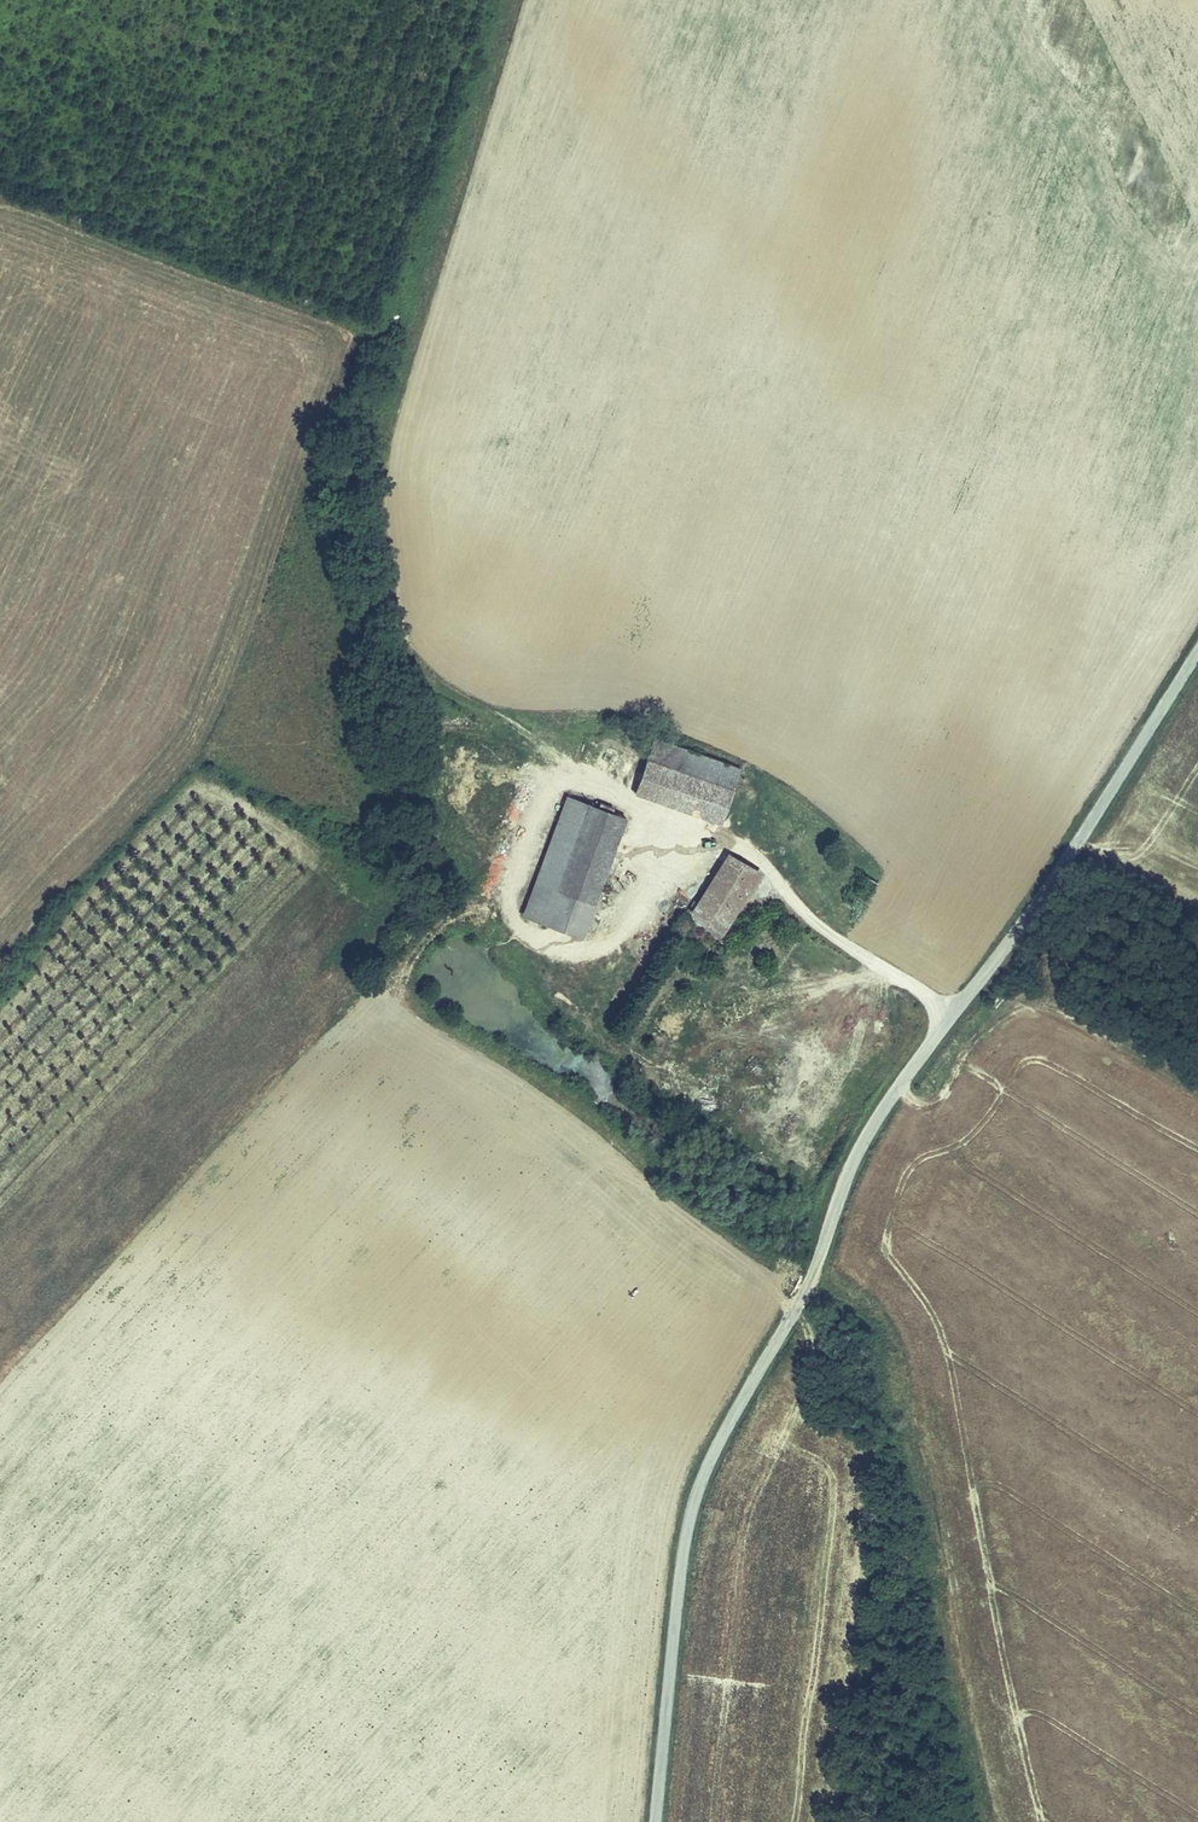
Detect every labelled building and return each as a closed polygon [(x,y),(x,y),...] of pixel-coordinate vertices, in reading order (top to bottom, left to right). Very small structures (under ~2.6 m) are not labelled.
[(740,769),(671,746),(663,767),(645,761),(633,795),(720,825),(740,769)] [(567,798),(534,883),(556,891),(589,807),(567,798)] [(589,807),(556,891),(574,898),(594,906),(627,821),(589,807)] [(760,875),(725,854),(688,916),(723,937),(760,875)] [(556,891),(534,883),(520,919),(580,943),(587,924),(567,916),(574,898),(556,891)] [(587,924),(594,906),(574,898),(567,916),(587,924)]
